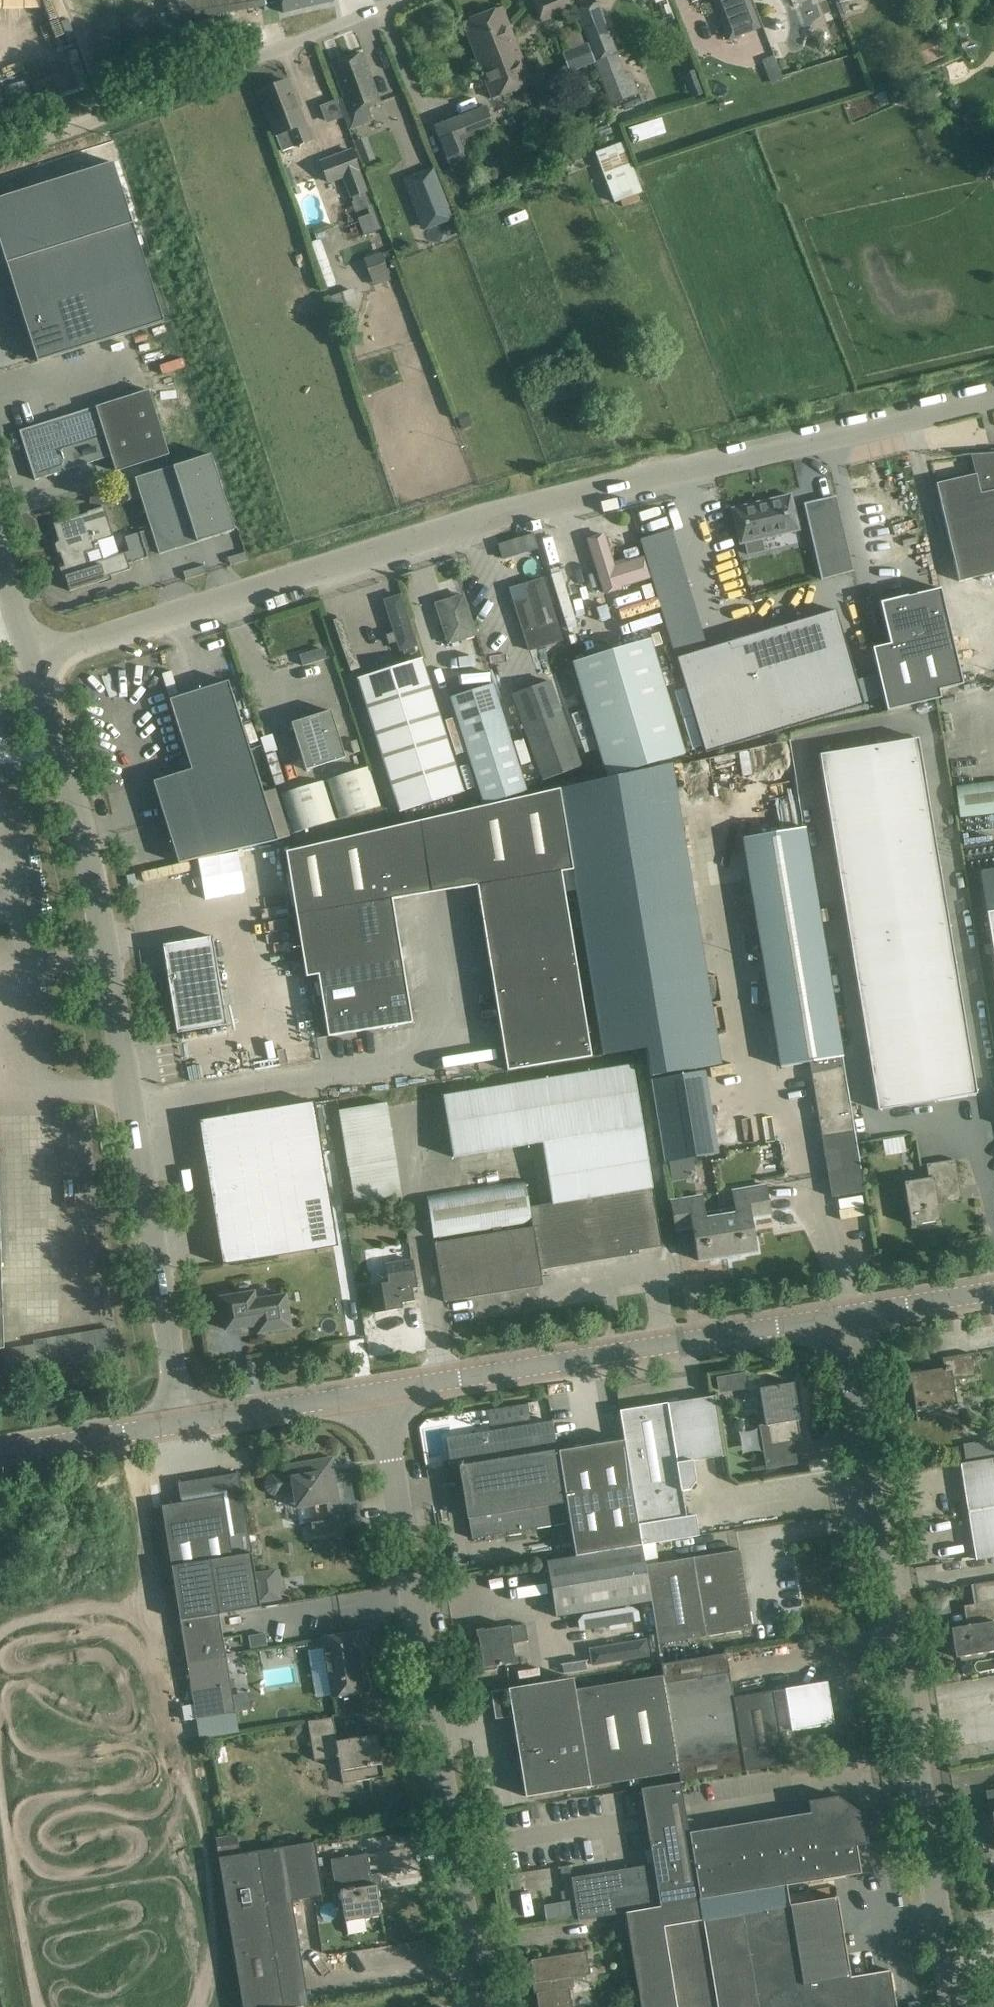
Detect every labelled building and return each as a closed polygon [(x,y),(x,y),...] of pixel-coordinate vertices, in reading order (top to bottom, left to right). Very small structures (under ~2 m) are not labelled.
[(172,20),(219,13),(266,5),(265,0),(168,0),(172,20)] [(280,2),(283,13),(333,2),(333,0),(280,0),(280,2)] [(567,0),(532,0),(541,23),(571,11),(567,0)] [(667,18),(673,16),(669,0),(655,0),(656,3),(663,1),(667,18)] [(729,39),(759,28),(748,0),(714,0),(729,39)] [(597,2),(576,10),(588,43),(587,43),(595,63),(611,105),(639,94),(634,81),(628,83),(597,2)] [(530,85),(531,84),(501,8),(463,23),(482,73),(520,59),(530,85)] [(463,23),(462,23),(492,99),(530,85),(520,59),(482,73),(463,23)] [(587,43),(561,53),(569,73),(595,63),(587,43)] [(369,72),(362,53),(332,65),(343,94),(337,96),(350,130),(373,121),(368,108),(380,104),(369,72)] [(964,58),(951,62),(955,77),(968,74),(964,58)] [(695,70),(683,74),(692,99),(704,94),(695,70)] [(294,147),(310,141),(287,81),(258,92),(275,136),(281,152),(294,147)] [(336,100),(319,106),(326,124),(343,118),(336,100)] [(490,124),(484,107),(433,127),(446,159),(462,152),(457,137),(490,124)] [(665,132),(660,118),(629,128),(633,142),(665,132)] [(642,192),(623,141),(594,152),(614,204),(620,201),(622,208),(639,201),(636,194),(642,192)] [(350,199),(368,192),(352,149),(319,161),(328,184),(342,178),(350,199)] [(0,198),(0,245),(37,362),(163,322),(132,224),(113,163),(0,198)] [(428,229),(452,219),(433,168),(408,178),(428,229)] [(512,177),(502,181),(505,190),(515,186),(512,177)] [(388,276),(381,253),(364,259),(371,281),(388,276)] [(353,289),(330,297),(337,317),(360,309),(353,289)] [(169,456),(148,390),(38,425),(19,431),(34,481),(53,475),(110,457),(115,472),(169,456)] [(935,484),(959,582),(993,574),(993,453),(961,455),(961,456),(970,456),(975,475),(935,484)] [(211,455),(172,466),(196,543),(234,531),(211,455)] [(196,543),(172,466),(134,478),(140,496),(150,529),(139,533),(147,557),(158,554),(158,555),(196,543)] [(134,478),(127,481),(132,498),(140,496),(134,478)] [(91,492),(89,504),(105,506),(107,494),(91,492)] [(745,543),(746,549),(747,554),(764,551),(761,539),(799,530),(791,495),(732,509),(740,544),(745,543)] [(836,497),(804,504),(814,547),(846,540),(836,497)] [(72,518),(53,524),(59,542),(56,542),(54,545),(57,553),(60,554),(67,576),(65,576),(69,591),(105,580),(105,577),(130,570),(125,556),(124,553),(119,555),(113,537),(103,507),(87,512),(87,513),(72,518)] [(674,655),(707,647),(679,528),(646,536),(674,655)] [(589,538),(605,592),(654,578),(647,554),(617,562),(608,532),(589,538)] [(514,603),(529,651),(562,640),(542,578),(523,584),(527,599),(514,603)] [(940,698),(938,690),(962,685),(940,588),(879,602),(889,644),(871,648),(886,711),(940,698)] [(677,658),(676,658),(705,753),(864,705),(835,610),(707,649),(677,658)] [(464,618),(449,624),(460,655),(475,650),(464,618)] [(685,753),(650,638),(573,661),(608,776),(685,753)] [(301,653),(298,654),(302,667),(325,660),(321,647),(315,649),(301,653)] [(463,792),(421,658),(356,679),(398,813),(463,792)] [(168,699),(190,770),(250,751),(228,681),(168,699)] [(512,696),(542,781),(580,767),(550,682),(512,696)] [(450,698),(483,805),(526,792),(492,684),(450,698)] [(302,720),(291,723),(305,770),(345,758),(330,711),(319,714),(316,707),(300,713),(302,720)] [(918,739),(819,755),(877,1110),(976,1094),(918,739)] [(165,822),(262,792),(250,751),(190,770),(152,781),(165,822)] [(380,806),(367,765),(325,778),(338,820),(380,806)] [(336,820),(323,780),(280,793),(293,834),(336,820)] [(957,788),(960,816),(993,812),(993,784),(957,788)] [(561,790),(420,822),(431,893),(476,886),(476,885),(562,871),(562,872),(573,870),(563,803),(561,790)] [(262,792),(165,822),(178,863),(278,841),(275,833),(275,832),(262,792)] [(391,899),(431,893),(420,821),(285,852),(295,915),(391,899)] [(809,1063),(831,1197),(864,1191),(804,828),(742,838),(780,1067),(809,1063)] [(476,886),(489,966),(574,952),(562,872),(562,871),(476,885),(476,886)] [(401,960),(391,899),(295,915),(300,943),(302,957),(306,977),(317,975),(317,974),(401,960)] [(986,912),(993,962),(993,911),(986,912)] [(226,1025),(212,936),(162,945),(176,1033),(226,1025)] [(496,1008),(581,995),(574,952),(489,966),(496,1008)] [(317,974),(317,975),(327,1037),(412,1023),(401,960),(317,974)] [(591,1057),(581,995),(496,1008),(507,1070),(591,1057)] [(661,1246),(632,1065),(443,1096),(453,1157),(542,1143),(552,1203),(528,1207),(524,1180),(426,1196),(433,1240),(492,1230),(493,1233),(434,1243),(444,1302),(543,1286),(540,1270),(638,1254),(638,1250),(661,1246)] [(717,1154),(704,1072),(651,1080),(664,1162),(717,1154)] [(198,1121),(210,1193),(227,1190),(293,1179),(325,1174),(313,1102),(198,1121)] [(885,1153),(906,1151),(905,1136),(884,1138),(885,1153)] [(395,1157),(347,1165),(354,1206),(402,1198),(395,1157)] [(959,1187),(955,1160),(926,1164),(928,1178),(904,1182),(911,1226),(940,1221),(935,1191),(959,1187)] [(305,1251),(337,1246),(325,1174),(293,1179),(305,1251)] [(305,1251),(293,1179),(227,1190),(210,1193),(222,1265),(238,1262),(305,1251)] [(722,1216),(729,1255),(756,1251),(750,1217),(772,1213),(767,1186),(733,1191),(736,1213),(722,1216)] [(697,1261),(729,1255),(722,1216),(707,1218),(703,1196),(671,1202),(675,1230),(692,1227),(694,1241),(697,1261)] [(414,1268),(413,1260),(385,1265),(386,1273),(377,1274),(378,1284),(370,1285),(374,1313),(402,1309),(401,1303),(414,1301),(411,1289),(417,1288),(414,1268)] [(254,1300),(252,1293),(220,1298),(225,1329),(249,1326),(248,1324),(256,1323),(258,1332),(289,1327),(284,1295),(254,1300)] [(107,1329),(81,1333),(85,1360),(112,1356),(107,1329)] [(69,1335),(56,1337),(61,1364),(74,1362),(69,1335)] [(45,1339),(33,1341),(37,1368),(50,1366),(45,1339)] [(23,1347),(10,1349),(14,1372),(27,1370),(23,1347)] [(975,1380),(971,1353),(942,1358),(944,1368),(909,1374),(915,1411),(956,1404),(953,1383),(975,1380)] [(720,1390),(750,1388),(749,1371),(719,1373),(720,1390)] [(793,1383),(759,1388),(763,1408),(765,1424),(762,1425),(769,1468),(795,1464),(792,1442),(800,1440),(797,1421),(799,1420),(793,1383)] [(724,1456),(714,1396),(621,1411),(642,1543),(698,1535),(695,1515),(686,1517),(682,1491),(689,1490),(696,1481),(692,1461),(724,1456)] [(565,1503),(552,1422),(446,1439),(449,1459),(457,1458),(470,1539),(568,1523),(565,1503)] [(963,1443),(965,1460),(993,1456),(993,1439),(963,1443)] [(624,1440),(558,1451),(575,1555),(641,1545),(624,1440)] [(291,1494),(294,1509),(313,1506),(316,1522),(310,1523),(312,1536),(343,1530),(331,1458),(283,1466),(284,1471),(273,1473),(271,1475),(267,1478),(265,1483),(265,1488),(266,1492),(269,1495),(273,1497),(291,1494)] [(967,1512),(993,1508),(993,1459),(960,1465),(967,1512)] [(180,1503),(161,1506),(178,1620),(218,1613),(260,1607),(251,1553),(238,1473),(177,1483),(180,1503)] [(967,1512),(975,1560),(993,1556),(993,1508),(967,1512)] [(555,1617),(652,1601),(646,1565),(643,1545),(546,1561),(555,1617)] [(646,1565),(652,1601),(659,1644),(752,1629),(739,1550),(646,1565)] [(267,1571),(255,1573),(260,1602),(280,1599),(278,1588),(270,1590),(267,1571)] [(971,1584),(974,1605),(978,1605),(981,1624),(951,1628),(955,1657),(993,1651),(993,1581),(971,1584)] [(218,1613),(178,1620),(195,1720),(234,1713),(218,1613)] [(525,1624),(510,1627),(510,1626),(477,1631),(480,1654),(476,1654),(479,1672),(497,1669),(496,1665),(515,1662),(512,1643),(528,1641),(525,1624)] [(369,1691),(360,1631),(322,1637),(331,1697),(369,1691)] [(265,1632),(248,1635),(250,1649),(267,1645),(265,1632)] [(773,1691),(772,1691),(772,1694),(733,1700),(726,1653),(662,1664),(664,1675),(679,1772),(680,1779),(784,1764),(779,1732),(773,1691)] [(184,1654),(173,1655),(175,1668),(186,1666),(184,1654)] [(525,1797),(679,1772),(664,1675),(575,1689),(573,1678),(508,1688),(525,1797)] [(773,1691),(779,1732),(791,1730),(791,1731),(822,1726),(822,1728),(826,1727),(826,1725),(833,1724),(826,1682),(784,1689),(773,1691)] [(505,1690),(491,1692),(495,1719),(510,1716),(505,1690)] [(860,1711),(859,1704),(839,1707),(843,1733),(862,1730),(861,1722),(868,1721),(866,1710),(860,1711)] [(335,1741),(331,1717),(308,1721),(314,1760),(338,1756),(342,1783),(383,1777),(377,1734),(335,1741)] [(300,1722),(287,1724),(289,1737),(297,1736),(301,1730),(300,1722)] [(699,1897),(689,1832),(681,1782),(640,1788),(642,1801),(637,1802),(645,1849),(650,1848),(653,1864),(571,1878),(575,1900),(577,1915),(578,1920),(625,1912),(700,1899),(699,1897)] [(689,1832),(699,1897),(763,1888),(786,1884),(860,1873),(856,1846),(868,1844),(864,1815),(858,1810),(859,1808),(860,1809),(861,1808),(845,1796),(844,1797),(846,1798),(844,1801),(838,1796),(809,1801),(811,1813),(689,1832)] [(981,1814),(986,1845),(993,1844),(993,1812),(981,1814)] [(237,1834),(216,1837),(219,1857),(240,1854),(237,1834)] [(242,2006),(296,2006),(303,2006),(308,2005),(291,1900),(323,1894),(315,1842),(258,1851),(217,1858),(242,2006)] [(372,1885),(367,1853),(331,1859),(334,1881),(339,1881),(345,1922),(382,1915),(377,1884),(372,1885)] [(703,1919),(717,2006),(896,2006),(890,1970),(850,1977),(837,1897),(789,1905),(786,1884),(763,1888),(766,1908),(703,1919)] [(703,1919),(700,1899),(625,1912),(641,2006),(717,2006),(703,1919)] [(575,1900),(544,1905),(547,1921),(577,1915),(575,1900)] [(585,1951),(531,1960),(538,2006),(571,2006),(566,1978),(589,1974),(585,1951)]
